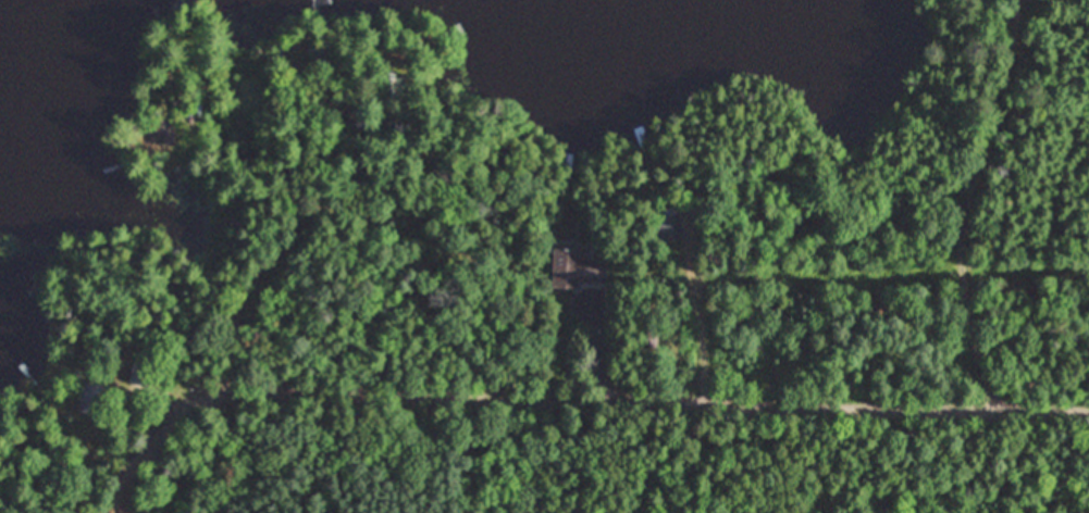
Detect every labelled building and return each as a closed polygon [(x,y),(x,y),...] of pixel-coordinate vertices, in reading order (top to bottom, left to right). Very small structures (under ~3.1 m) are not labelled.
[(659,241),(681,241),(681,207),(659,207),(659,241)] [(553,286),(609,286),(609,259),(579,259),(579,242),(553,242),(553,286)] [(143,388),(149,366),(133,361),(127,383),(143,388)]
